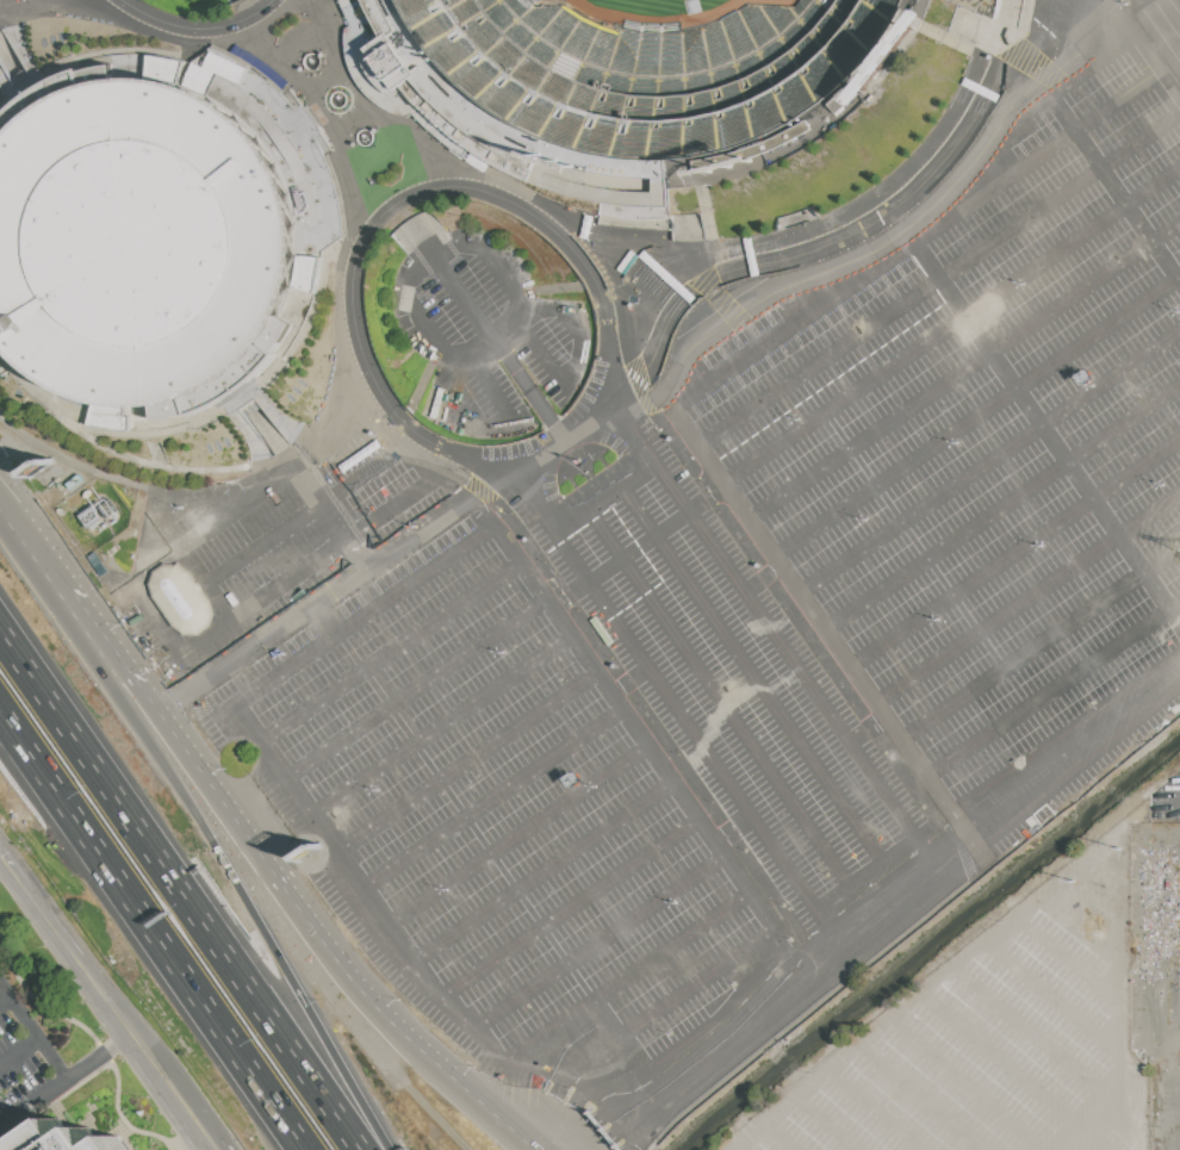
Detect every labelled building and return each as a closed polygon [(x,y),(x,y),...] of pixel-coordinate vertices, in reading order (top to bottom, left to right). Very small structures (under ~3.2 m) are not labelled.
[(371,41),(346,0),(568,0),(591,17),(610,26),(615,19),(650,25),(681,24),(682,30),(710,24),(721,20),(740,11),(750,5),(797,7),(803,0),(912,0),(902,20),(881,51),(857,80),(830,104),(797,124),(766,139),(729,151),(695,158),(671,161),(672,229),(601,220),(602,204),(538,181),(493,161),(446,126),(409,89),(371,41)] [(963,5),(951,0),(1037,0),(1029,37),(1008,50),(996,57),(954,30),(963,5)] [(10,349),(0,335),(0,156),(1,154),(19,131),(42,112),(68,97),(92,87),(124,81),(154,81),(184,86),(212,97),(235,111),(256,129),(274,149),(287,172),(298,199),(304,230),(304,257),(300,285),(291,312),(275,340),(256,362),(236,380),(212,394),(187,404),(161,410),(132,411),(100,406),(73,397),(50,385),(30,369),(10,349)] [(843,109),(862,92),(854,83),(835,100),(843,109)] [(181,643),(207,627),(201,618),(212,611),(181,561),(167,570),(164,566),(142,579),(181,643)] [(123,1132),(105,1144),(93,1127),(73,1140),(58,1119),(11,1149),(134,1149),(123,1132)]
